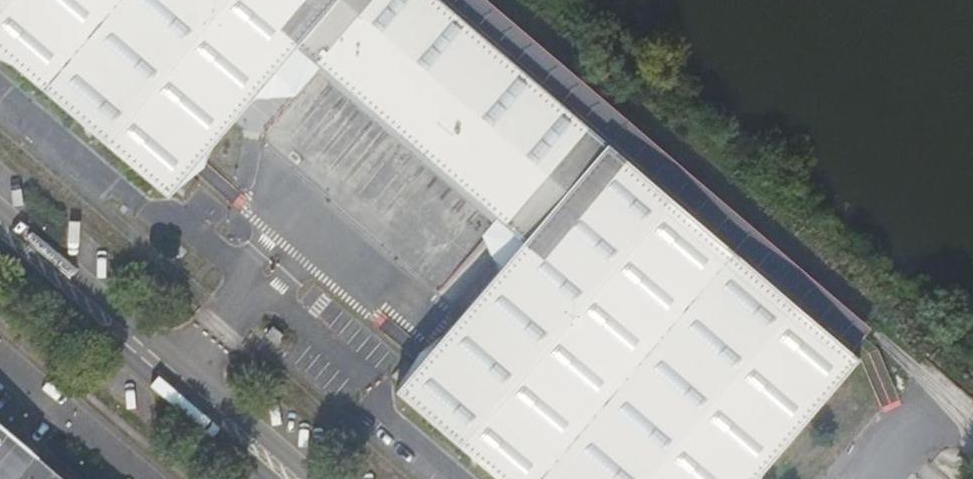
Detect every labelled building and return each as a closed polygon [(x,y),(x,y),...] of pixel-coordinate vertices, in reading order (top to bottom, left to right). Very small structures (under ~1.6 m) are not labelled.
[(440,0),(0,0),(0,51),(169,195),(296,46),(524,241),(397,389),(502,478),(755,478),(859,357),(440,0)] [(859,357),(862,353),(853,345),(862,334),(471,0),(440,0),(859,357)] [(0,426),(0,478),(62,478),(0,426)]
